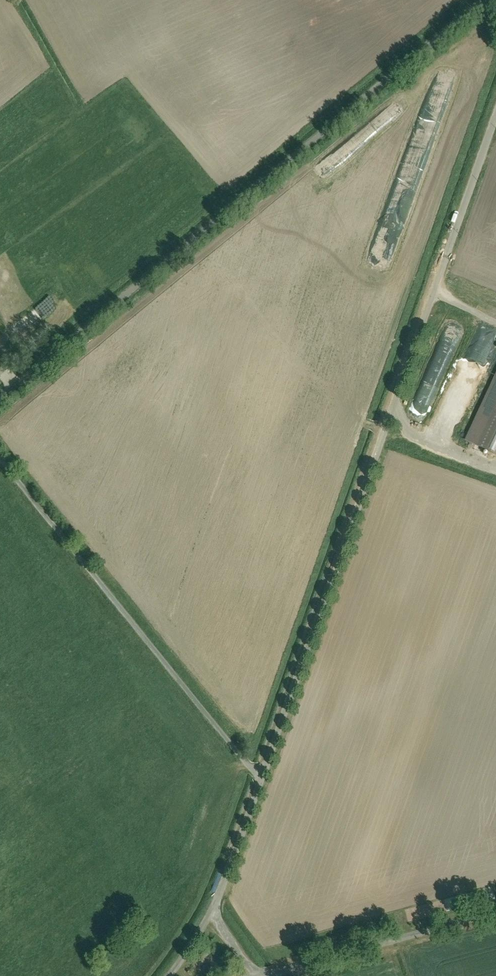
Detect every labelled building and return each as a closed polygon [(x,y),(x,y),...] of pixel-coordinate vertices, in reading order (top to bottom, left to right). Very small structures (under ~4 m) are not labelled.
[(55,311),(53,308),(61,301),(54,293),(38,307),(47,317),(55,311)] [(458,371),(480,380),(495,343),(495,333),(477,325),(458,371)] [(447,369),(460,338),(451,335),(438,366),(447,369)] [(458,446),(495,463),(495,360),(458,446)]
